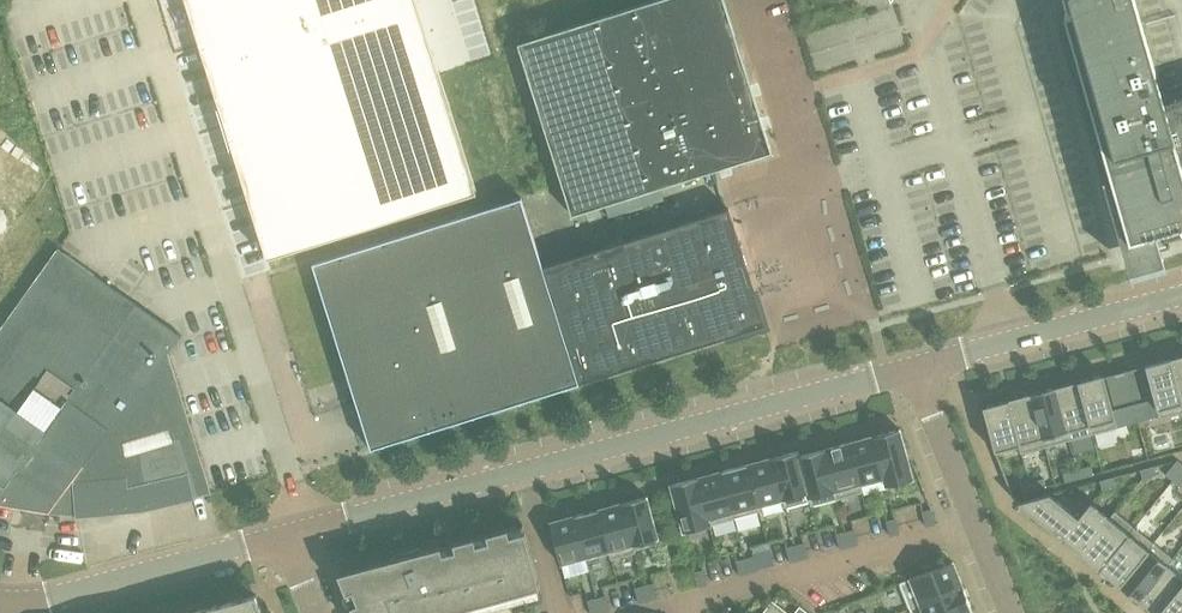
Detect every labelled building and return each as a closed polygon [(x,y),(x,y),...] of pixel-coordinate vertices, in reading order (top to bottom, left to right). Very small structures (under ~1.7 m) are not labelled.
[(175,3),(168,5),(249,266),(478,194),(417,0),(174,0),(175,3)] [(724,0),(659,0),(518,44),(572,216),(717,171),(755,159),(772,153),(724,0)] [(1162,102),(1134,0),(1078,0),(1080,10),(1064,14),(1112,180),(1105,182),(1129,268),(1130,270),(1143,267),(1148,265),(1163,261),(1162,258),(1157,241),(1181,234),(1181,97),(1162,102)] [(372,450),(569,388),(580,384),(544,268),(522,198),(313,264),(372,450)] [(729,209),(544,268),(580,384),(766,326),(729,209)] [(68,398),(137,303),(60,248),(22,299),(0,330),(0,491),(68,398)] [(182,335),(137,303),(68,398),(111,429),(170,353),(182,335)] [(75,479),(50,512),(54,508),(76,511),(76,514),(142,508),(211,492),(212,492),(170,353),(111,429),(75,479)] [(1170,358),(1181,403),(1181,355),(1170,358)] [(1145,365),(1154,398),(1156,406),(1159,416),(1159,418),(1181,412),(1181,403),(1170,358),(1145,365)] [(1134,370),(1107,377),(1114,403),(1141,396),(1134,370)] [(1103,374),(1078,381),(1093,434),(1117,427),(1114,418),(1112,409),(1104,376),(1103,374)] [(1078,381),(1055,387),(1069,440),(1093,434),(1078,381)] [(1055,387),(1031,393),(1045,446),(1069,440),(1055,387)] [(1031,393),(1007,400),(1019,444),(1018,445),(1021,453),(1045,446),(1031,393)] [(68,398),(0,491),(0,503),(50,512),(75,479),(111,429),(68,398)] [(1154,398),(1134,404),(1139,421),(1159,416),(1156,406),(1154,398)] [(1007,400),(983,406),(995,451),(1018,445),(1019,444),(1007,400)] [(1134,404),(1112,409),(1114,418),(1117,427),(1139,421),(1134,404)] [(874,436),(885,478),(887,486),(914,478),(900,429),(874,436)] [(860,484),(885,478),(874,436),(848,443),(860,484)] [(848,443),(823,449),(837,499),(862,492),(860,484),(848,443)] [(837,499),(823,449),(798,456),(810,500),(812,506),(837,499)] [(797,450),(772,457),(783,499),(785,507),(810,500),(798,456),(797,450)] [(747,464),(758,505),(783,499),(772,457),(747,464)] [(1164,475),(1172,481),(1181,469),(1181,463),(1177,459),(1164,475)] [(759,511),(758,505),(747,464),(722,470),(734,518),(759,511)] [(1091,465),(1077,469),(1079,478),(1093,474),(1091,465)] [(1154,465),(1140,469),(1143,479),(1157,475),(1154,465)] [(1077,469),(1063,472),(1066,482),(1079,478),(1077,469)] [(1172,481),(1179,488),(1181,484),(1181,469),(1172,481)] [(697,477),(709,524),(734,518),(722,470),(697,477)] [(1114,476),(1100,480),(1102,490),(1116,486),(1114,476)] [(683,531),(709,524),(697,477),(671,484),(683,531)] [(1028,477),(1019,479),(1023,493),(1032,491),(1029,481),(1028,477)] [(1044,477),(1029,481),(1032,491),(1046,487),(1044,477)] [(1017,502),(1062,539),(1079,518),(1078,517),(1049,494),(1017,502)] [(647,496),(622,503),(634,550),(659,543),(647,496)] [(1110,518),(1090,502),(1078,517),(1079,518),(1062,539),(1081,554),(1110,518)] [(622,503),(598,509),(609,550),(611,559),(635,553),(634,550),(622,503)] [(609,550),(598,509),(575,516),(586,557),(609,550)] [(932,509),(923,511),(927,525),(938,522),(932,509)] [(561,563),(586,557),(575,516),(550,522),(561,563)] [(886,521),(890,535),(899,532),(895,518),(886,521)] [(1129,534),(1110,518),(1081,554),(1100,570),(1129,534)] [(532,605),(529,590),(539,587),(527,539),(512,543),(507,528),(486,533),(489,543),(477,546),(475,536),(453,542),(456,552),(441,555),(439,546),(337,573),(345,592),(354,588),(359,601),(350,604),(353,612),(535,612),(532,605)] [(855,529),(845,532),(849,546),(858,543),(855,529)] [(849,546),(845,532),(836,534),(840,548),(849,546)] [(1148,549),(1129,534),(1100,570),(1119,585),(1148,549)] [(795,545),(799,559),(808,557),(805,543),(795,545)] [(790,562),(799,559),(795,545),(786,548),(790,562)] [(1167,565),(1148,549),(1119,585),(1138,601),(1167,565)] [(755,556),(745,559),(749,572),(758,570),(755,556)] [(749,572),(745,559),(736,561),(740,575),(749,572)] [(900,583),(910,608),(963,587),(953,562),(900,583)] [(1167,565),(1138,601),(1153,612),(1159,612),(1181,585),(1181,577),(1167,565)] [(694,572),(697,586),(707,584),(703,570),(694,572)] [(644,586),(648,600),(657,597),(653,583),(644,586)] [(1159,612),(1181,612),(1181,585),(1159,612)] [(638,602),(648,600),(644,586),(635,588),(638,602)] [(973,611),(963,587),(910,608),(912,612),(966,612),(973,611)] [(189,612),(263,612),(256,595),(189,612)] [(597,598),(600,612),(610,610),(606,596),(597,598)] [(600,612),(597,598),(587,601),(591,612),(597,612),(600,612)] [(772,602),(763,612),(786,612),(772,602)]
